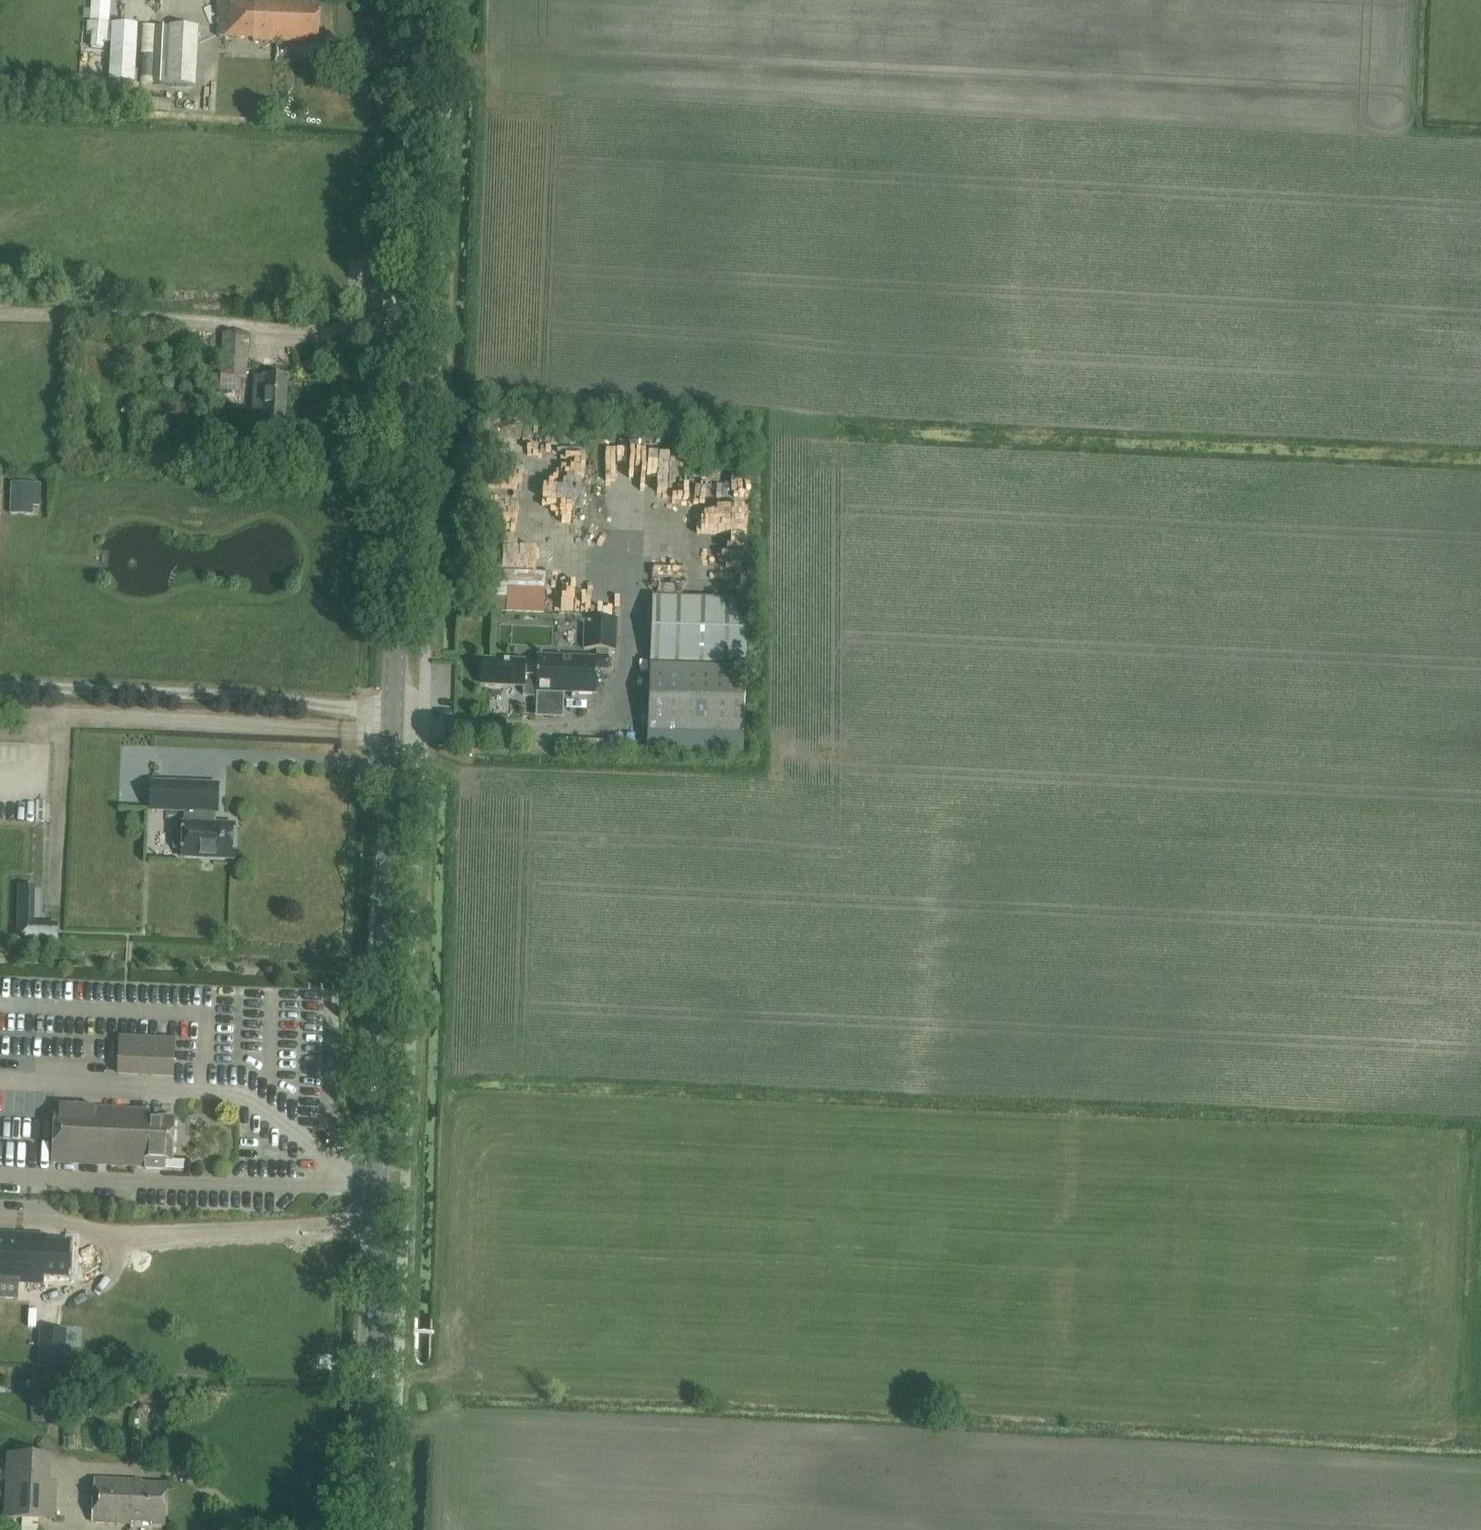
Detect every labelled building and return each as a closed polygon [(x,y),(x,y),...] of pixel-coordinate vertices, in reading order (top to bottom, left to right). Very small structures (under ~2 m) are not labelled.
[(98,0),(96,21),(108,22),(110,1),(98,0)] [(255,3),(255,7),(242,6),(243,2),(222,1),(220,36),(253,38),(253,41),(298,43),(298,41),(318,42),(320,4),(291,3),(291,1),(279,0),(255,0),(255,3)] [(109,43),(138,45),(156,46),(157,27),(109,24),(109,43)] [(168,86),(196,87),(199,28),(170,27),(168,86)] [(223,334),(221,377),(247,378),(249,335),(223,334)] [(266,377),(255,376),(253,416),(264,417),(264,423),(285,424),(288,377),(266,376),(266,377)] [(529,473),(508,476),(510,495),(532,493),(529,473)] [(595,516),(609,516),(609,483),(595,483),(595,516)] [(723,515),(744,516),(744,497),(724,497),(723,515)] [(510,515),(508,502),(493,503),(495,517),(510,515)] [(505,537),(506,556),(531,555),(529,536),(505,537)] [(545,574),(490,572),(489,597),(508,598),(507,613),(544,614),(545,574)] [(748,600),(652,597),(647,731),(744,734),(748,600)] [(617,618),(584,617),(583,650),(616,651),(617,618)] [(537,661),(483,660),(483,684),(536,686),(536,692),(595,694),(596,668),(607,669),(608,658),(537,656),(537,661)] [(567,702),(567,712),(590,713),(591,703),(567,702)] [(183,857),(187,857),(233,859),(234,825),(212,824),(213,812),(217,812),(218,785),(152,782),(151,810),(187,811),(186,823),(184,823),(184,830),(174,830),(174,849),(183,849),(183,857)] [(120,1038),(119,1073),(173,1076),(174,1041),(134,1039),(120,1038)] [(166,1171),(167,1160),(172,1160),(174,1119),(149,1118),(149,1110),(55,1106),(52,1163),(146,1167),(146,1170),(166,1171)] [(0,1233),(0,1282),(20,1283),(22,1233),(0,1233)] [(22,1233),(20,1283),(43,1283),(43,1275),(66,1276),(68,1242),(45,1241),(46,1234),(22,1233)] [(22,1298),(0,1298),(0,1312),(22,1312),(22,1298)] [(66,1329),(41,1327),(38,1367),(64,1369),(66,1329)] [(53,1388),(32,1388),(31,1424),(52,1424),(53,1388)] [(133,1438),(132,1454),(142,1455),(143,1439),(133,1438)] [(44,1518),(55,1519),(57,1478),(52,1478),(53,1456),(4,1454),(4,1469),(2,1517),(23,1518),(22,1529),(44,1529),(44,1518)] [(166,1484),(141,1483),(141,1480),(95,1478),(93,1523),(164,1526),(166,1484)]
